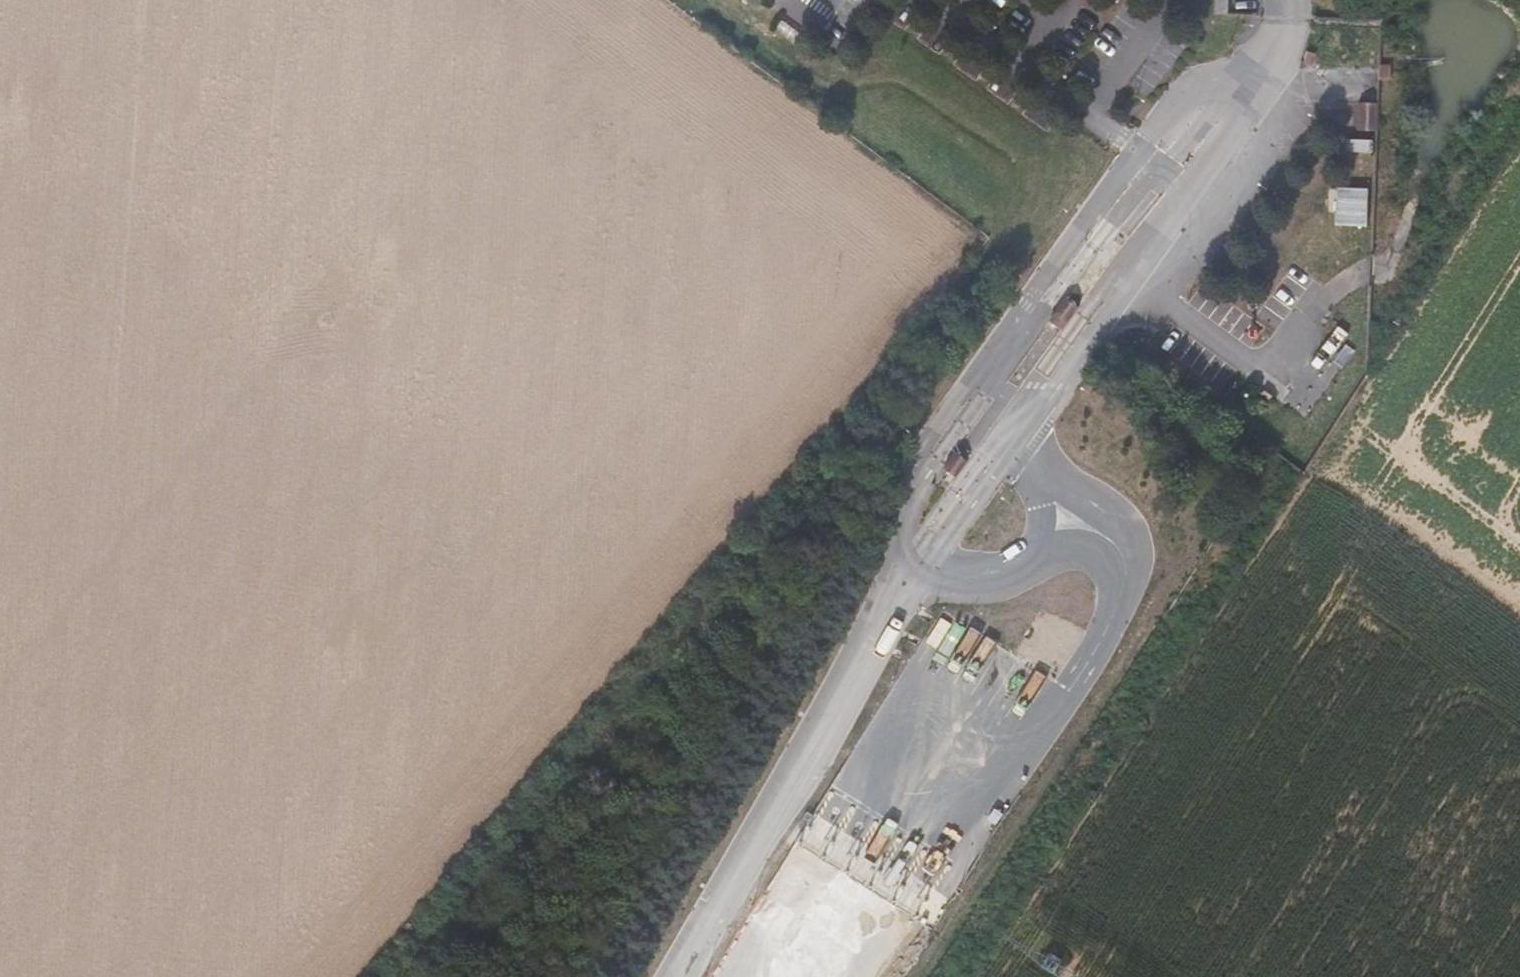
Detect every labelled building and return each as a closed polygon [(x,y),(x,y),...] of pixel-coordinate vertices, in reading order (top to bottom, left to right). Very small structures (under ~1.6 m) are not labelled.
[(1229,0),(1216,0),(1215,19),(1228,19),(1229,0)] [(1376,134),(1377,107),(1360,106),(1359,134),(1376,134)] [(1344,150),(1372,150),(1372,138),(1344,138),(1344,150)] [(1368,213),(1369,187),(1337,186),(1335,211),(1368,213)]
